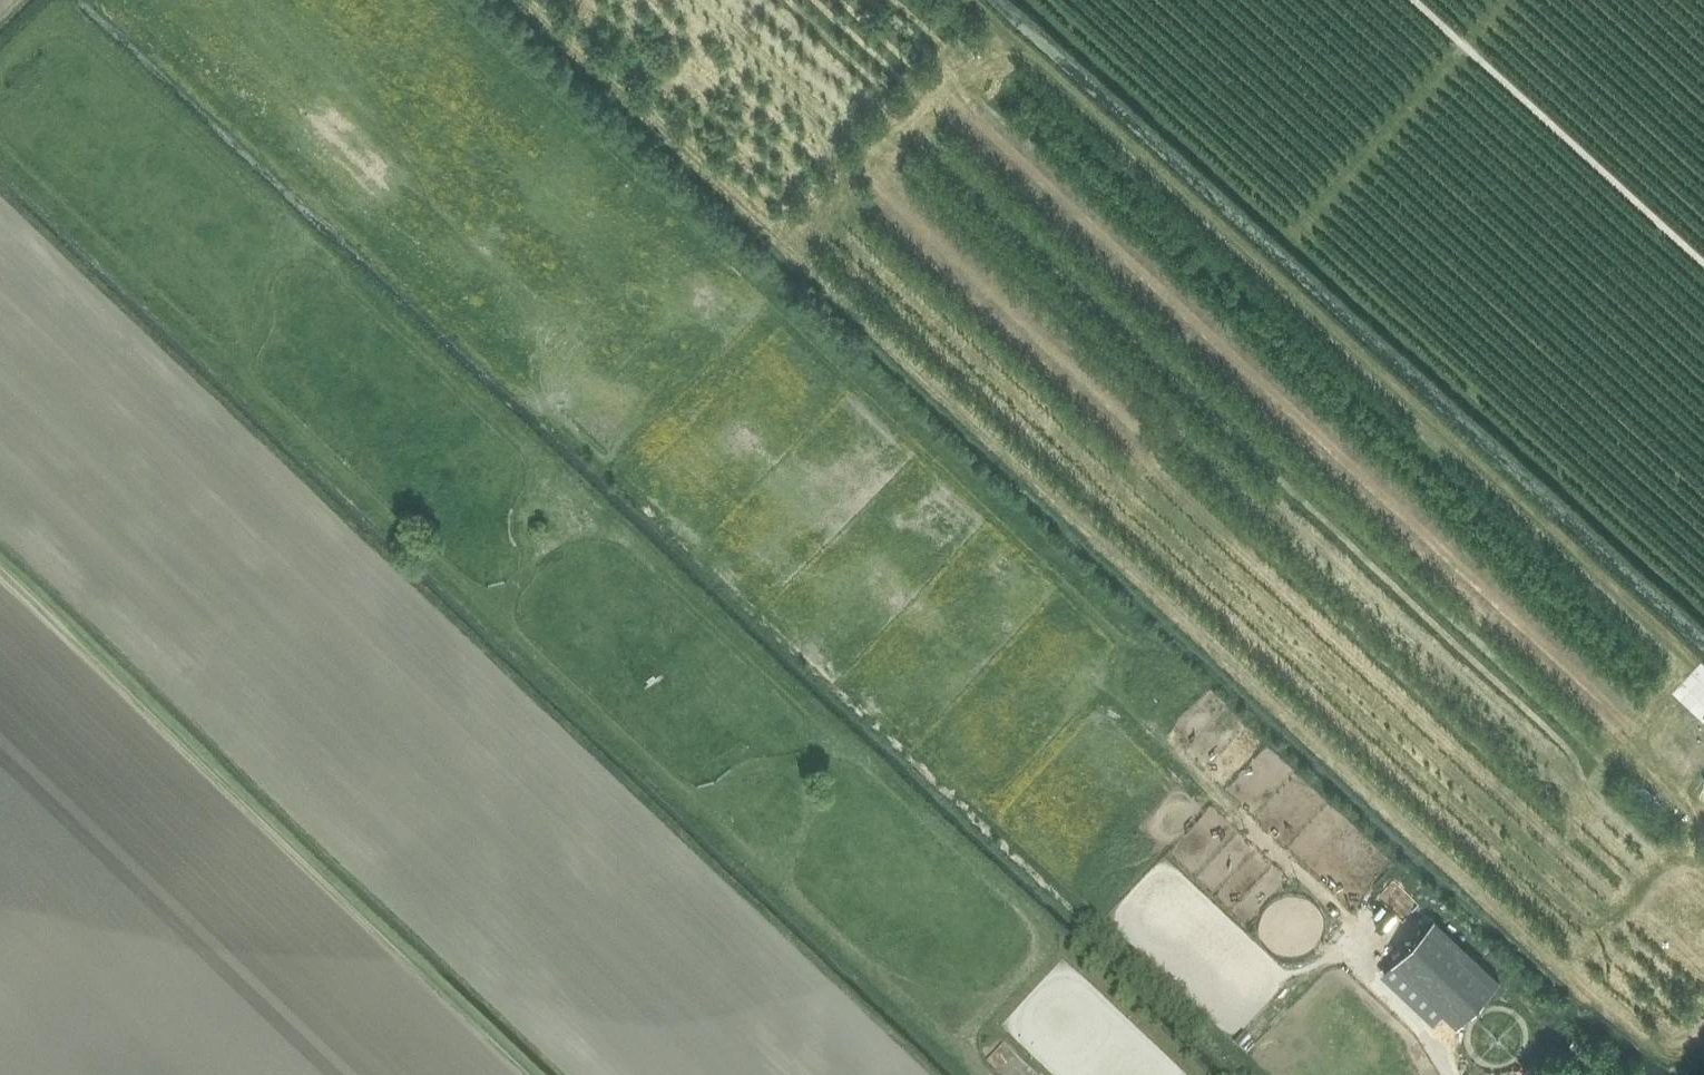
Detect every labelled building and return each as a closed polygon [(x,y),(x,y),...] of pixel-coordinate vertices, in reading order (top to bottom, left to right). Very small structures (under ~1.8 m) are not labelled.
[(1376,890),(1387,911),(1405,901),(1394,880),(1376,890)] [(1499,980),(1434,918),(1397,958),(1462,1019),(1499,980)]
